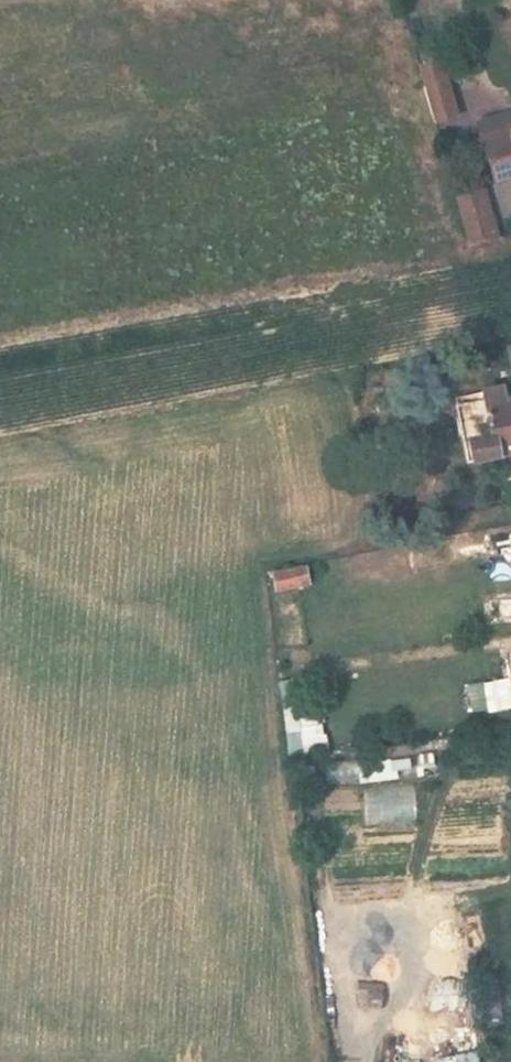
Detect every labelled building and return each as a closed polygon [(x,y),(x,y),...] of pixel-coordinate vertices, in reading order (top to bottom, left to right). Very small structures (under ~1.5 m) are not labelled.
[(444,65),(426,70),(437,108),(455,103),(444,65)] [(483,119),(500,180),(510,177),(510,111),(483,119)] [(488,191),(460,197),(472,241),(500,236),(488,191)] [(503,401),(500,388),(457,399),(469,463),(505,457),(509,480),(510,479),(510,400),(503,401)] [(306,571),(277,575),(278,584),(307,581),(306,571)] [(302,710),(285,711),(286,733),(303,732),(302,710)] [(418,822),(413,780),(362,785),(367,827),(418,822)] [(479,1052),(437,1056),(437,1061),(480,1061),(479,1052)]
